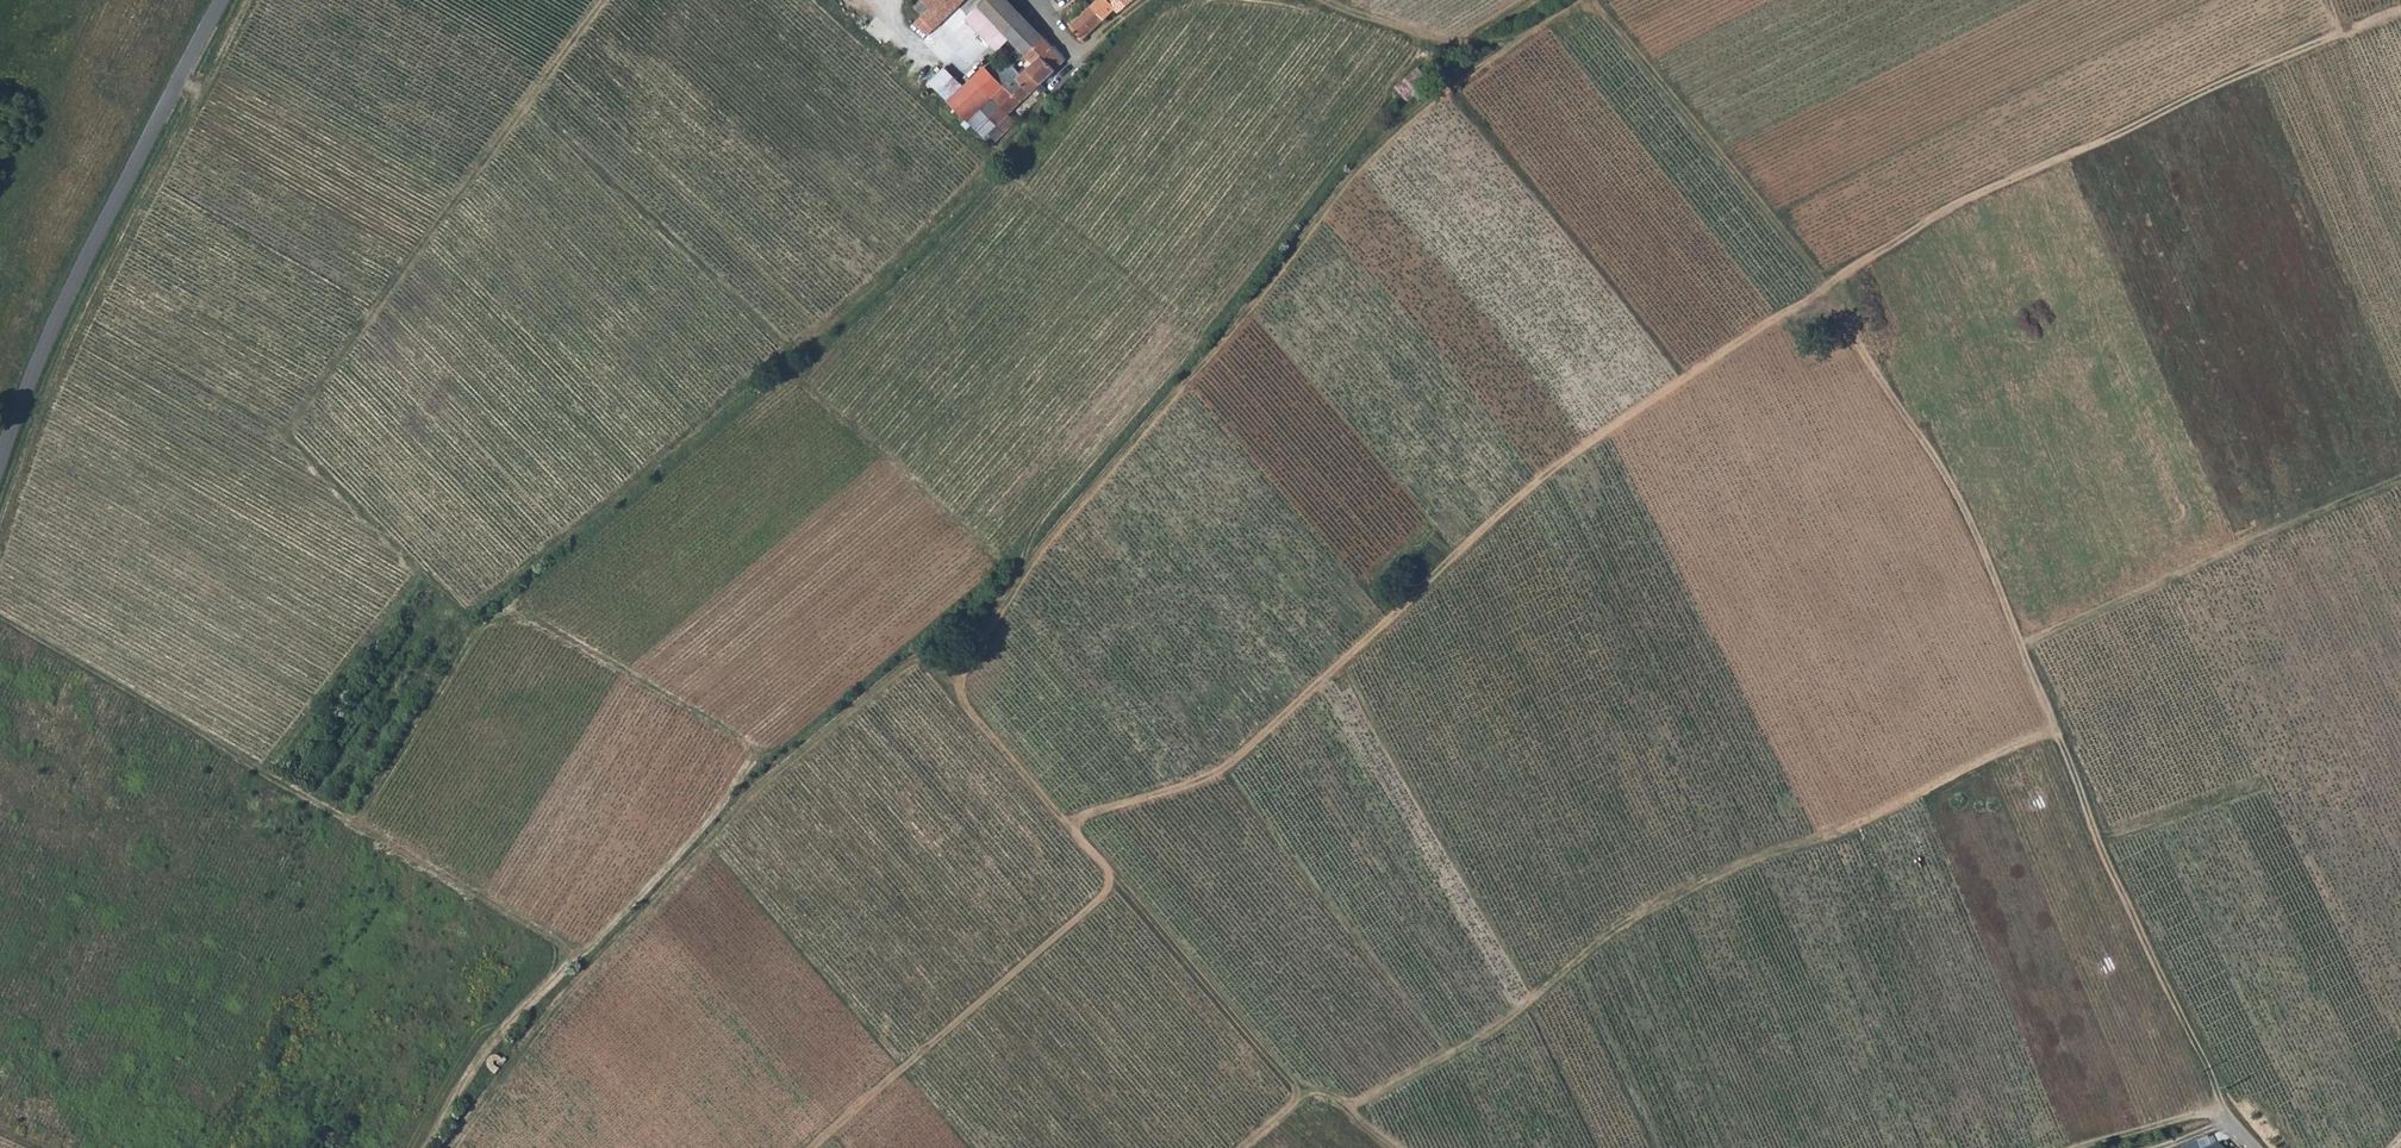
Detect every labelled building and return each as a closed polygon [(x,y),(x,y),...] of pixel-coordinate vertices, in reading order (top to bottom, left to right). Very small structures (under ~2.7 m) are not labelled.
[(934,34),(968,0),(925,0),(912,13),(934,34)] [(980,11),(992,24),(1010,6),(1005,0),(990,0),(980,11)] [(1112,8),(1120,0),(1102,0),(1091,11),(1105,23),(1116,13),(1112,8)] [(1112,8),(1116,13),(1121,18),(1139,0),(1120,0),(1112,8)] [(992,24),(1002,34),(1021,17),(1010,6),(992,24)] [(1002,34),(992,24),(980,11),(967,23),(990,48),(993,46),(1000,53),(1010,43),(1002,34)] [(1084,43),(1105,23),(1091,11),(1072,29),(1084,43)] [(1002,34),(1010,43),(1029,26),(1021,17),(1002,34)] [(1010,43),(1027,60),(1045,42),(1029,26),(1010,43)] [(1062,60),(1045,42),(1027,60),(1034,67),(1026,75),(1022,71),(1017,75),(1020,78),(1014,84),(1027,98),(1064,63),(1062,60)] [(1020,78),(1017,75),(1002,57),(975,82),(990,98),(1008,117),(1027,98),(1014,84),(1020,78)] [(1429,80),(1430,79),(1418,66),(1397,84),(1409,98),(1429,80)] [(975,82),(963,94),(954,102),(949,107),(965,123),(990,98),(975,82)] [(944,101),(949,107),(954,102),(948,96),(944,101)] [(1014,124),(1008,117),(990,98),(965,123),(989,148),(1014,124)]
